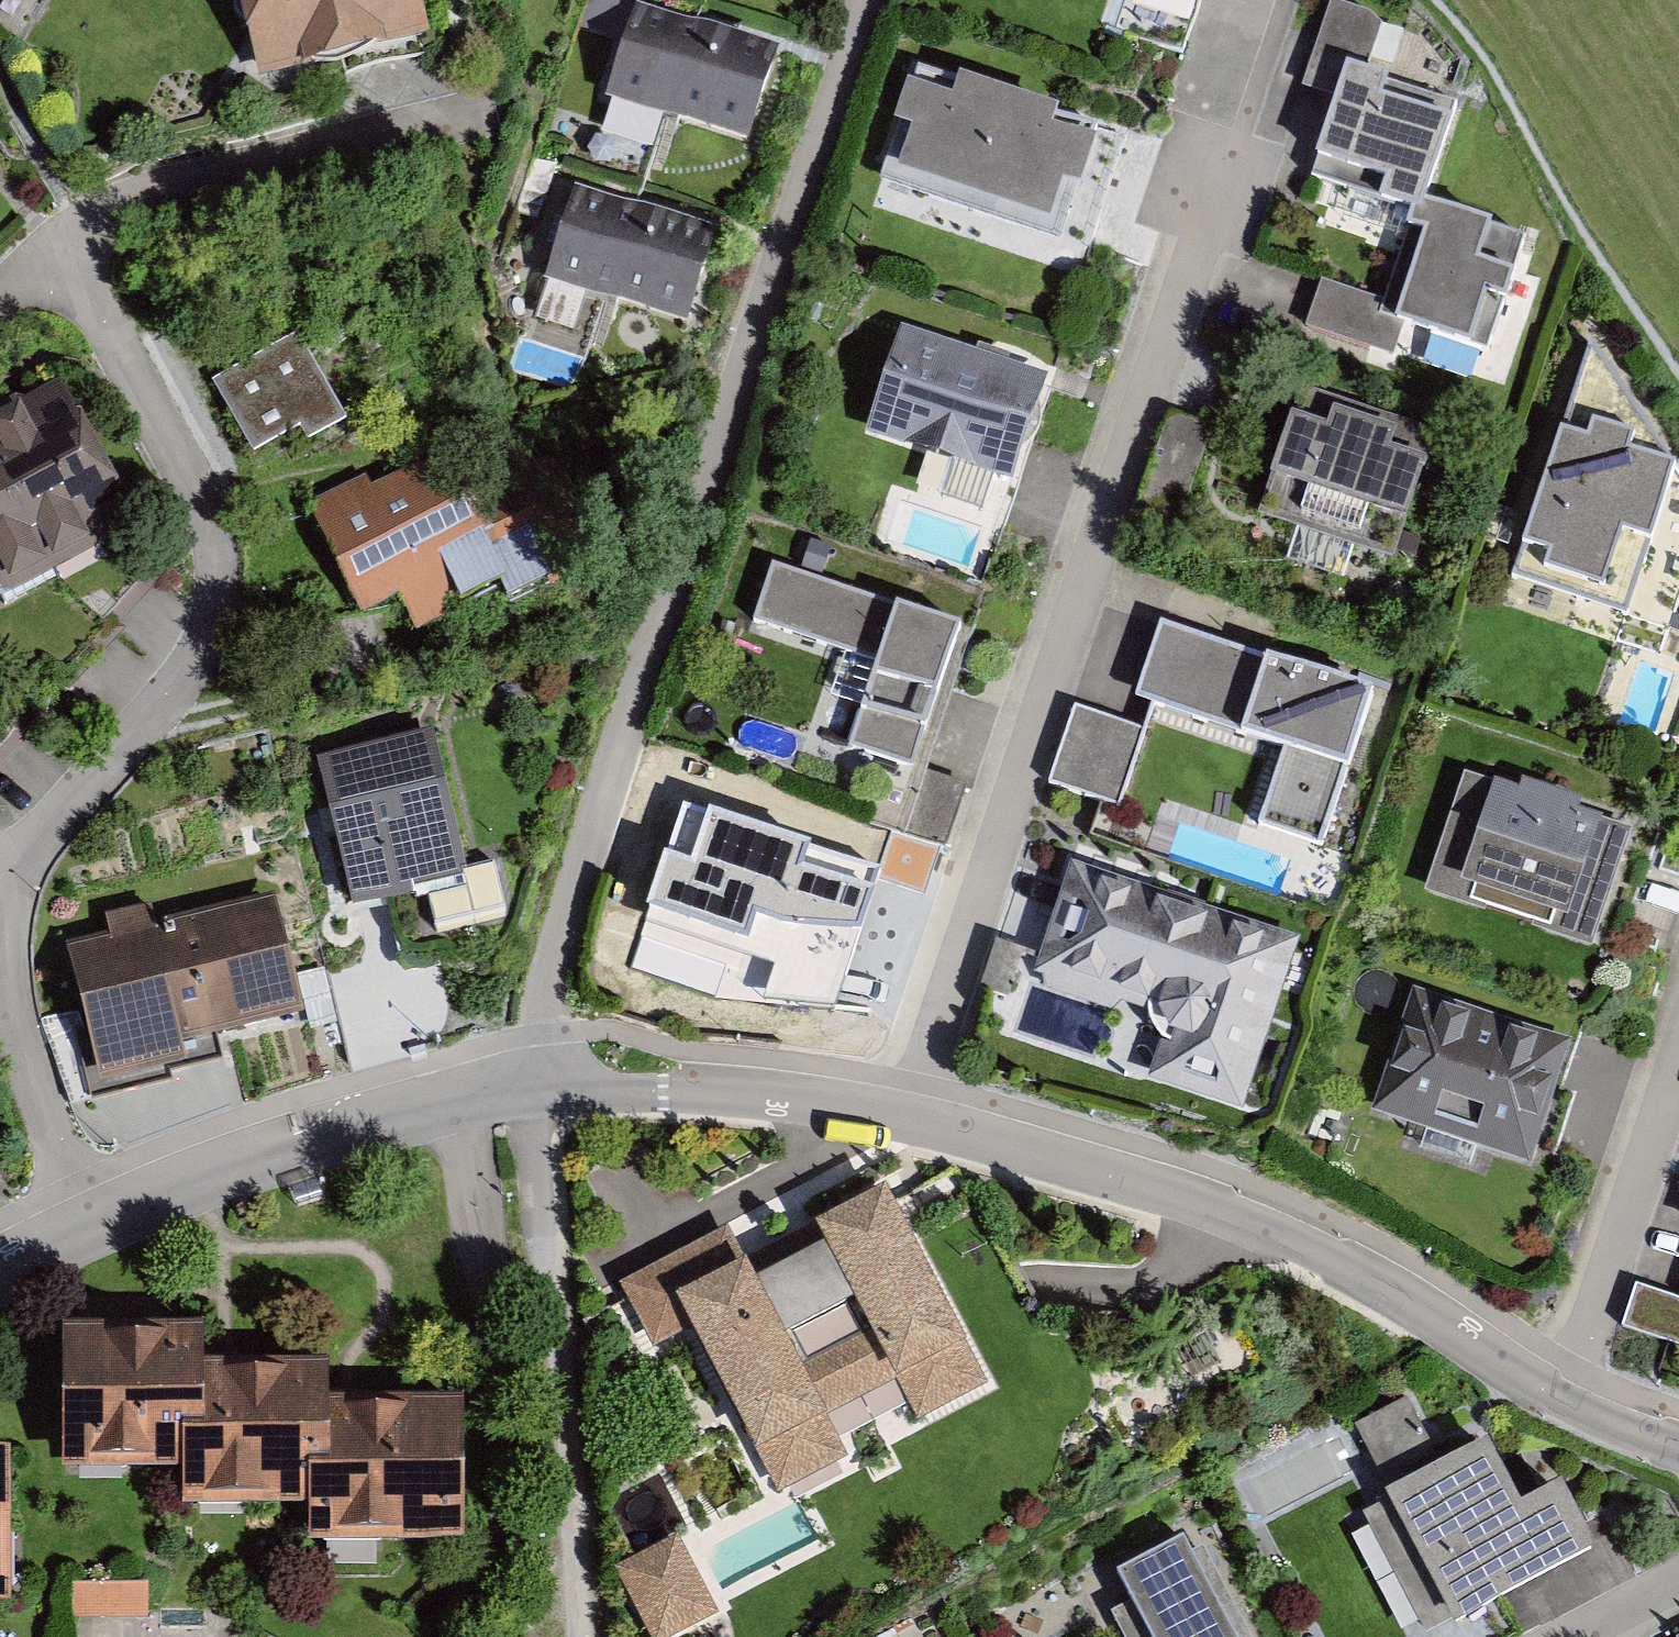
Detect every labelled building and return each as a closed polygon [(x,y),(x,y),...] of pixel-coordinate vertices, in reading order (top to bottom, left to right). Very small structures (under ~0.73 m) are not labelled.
[(419,0),(237,0),(257,80),(428,38),(419,0)] [(1213,9),(1215,0),(1185,0),(1213,9)] [(1419,221),(1423,210),(1457,110),(1365,79),(1384,22),(1330,4),(1299,93),(1331,103),(1304,183),(1409,218),(1419,221)] [(637,8),(605,101),(750,150),(782,58),(637,8)] [(955,102),(910,87),(895,130),(914,136),(901,176),(1053,226),(1066,189),(1083,195),(1099,148),(1054,132),(1060,114),(962,82),(955,102)] [(575,190),(543,283),(689,333),(721,241),(575,190)] [(1380,303),(1320,283),(1304,330),(1392,360),(1402,329),(1484,356),(1522,244),(1423,210),(1419,221),(1409,218),(1380,303)] [(1017,485),(1052,380),(901,329),(866,435),(872,437),(886,442),(996,478),(1013,484),(1017,485)] [(295,338),(209,385),(250,461),(298,435),(305,447),(344,427),(295,338)] [(1626,620),(1676,473),(1591,345),(1511,581),(1626,620)] [(58,383),(0,414),(0,483),(46,568),(133,521),(58,383)] [(1302,391),(1258,518),(1393,565),(1438,438),(1302,391)] [(601,570),(549,458),(448,505),(429,464),(372,491),(366,478),(306,506),(360,623),(399,605),(415,638),(502,598),(509,613),(601,570)] [(0,483),(0,593),(46,568),(0,483)] [(774,566),(753,626),(877,669),(849,748),(916,771),(964,632),(774,566)] [(1160,627),(1135,703),(1284,752),(1258,831),(1323,852),(1374,697),(1160,627)] [(1119,811),(1145,731),(1075,709),(1049,788),(1119,811)] [(434,739),(318,766),(354,917),(426,899),(435,936),(509,919),(495,864),(466,871),(434,739)] [(968,788),(924,774),(904,837),(947,851),(968,788)] [(1465,777),(1425,897),(1592,951),(1632,832),(1465,777)] [(687,806),(647,927),(679,938),(674,953),(736,974),(741,958),(778,971),(791,932),(819,849),(687,806)] [(935,890),(947,851),(904,837),(892,876),(935,890)] [(820,844),(819,849),(791,932),(795,932),(845,949),(860,954),(889,866),(820,844)] [(1300,945),(1073,868),(1035,982),(1170,1028),(1150,1087),(1241,1118),(1300,945)] [(275,899),(63,950),(98,1095),(185,1074),(181,1055),(306,1025),(275,899)] [(1575,1046),(1413,991),(1372,1115),(1534,1169),(1575,1046)] [(731,1231),(618,1289),(651,1353),(691,1333),(777,1500),(847,1464),(826,1423),(897,1386),(920,1430),(992,1392),(889,1192),(748,1264),(731,1231)] [(1621,1332),(1678,1350),(1678,1302),(1636,1288),(1621,1332)] [(212,1332),(68,1332),(68,1478),(192,1479),(192,1513),(316,1513),(315,1558),(471,1559),(471,1408),(335,1407),(335,1372),(212,1371),(212,1332)] [(1405,1404),(1352,1431),(1376,1480),(1430,1453),(1405,1404)] [(1486,1451),(1385,1503),(1454,1636),(1512,1607),(1577,1574),(1596,1564),(1563,1500),(1522,1521),(1486,1451)] [(0,1457),(0,1612),(18,1612),(17,1457),(0,1457)] [(613,1576),(645,1636),(687,1636),(719,1621),(678,1543),(613,1576)] [(1130,1609),(1111,1618),(1121,1636),(1247,1636),(1203,1552),(1190,1559),(1184,1548),(1116,1583),(1130,1609)] [(150,1580),(75,1585),(77,1621),(152,1617),(150,1580)]
